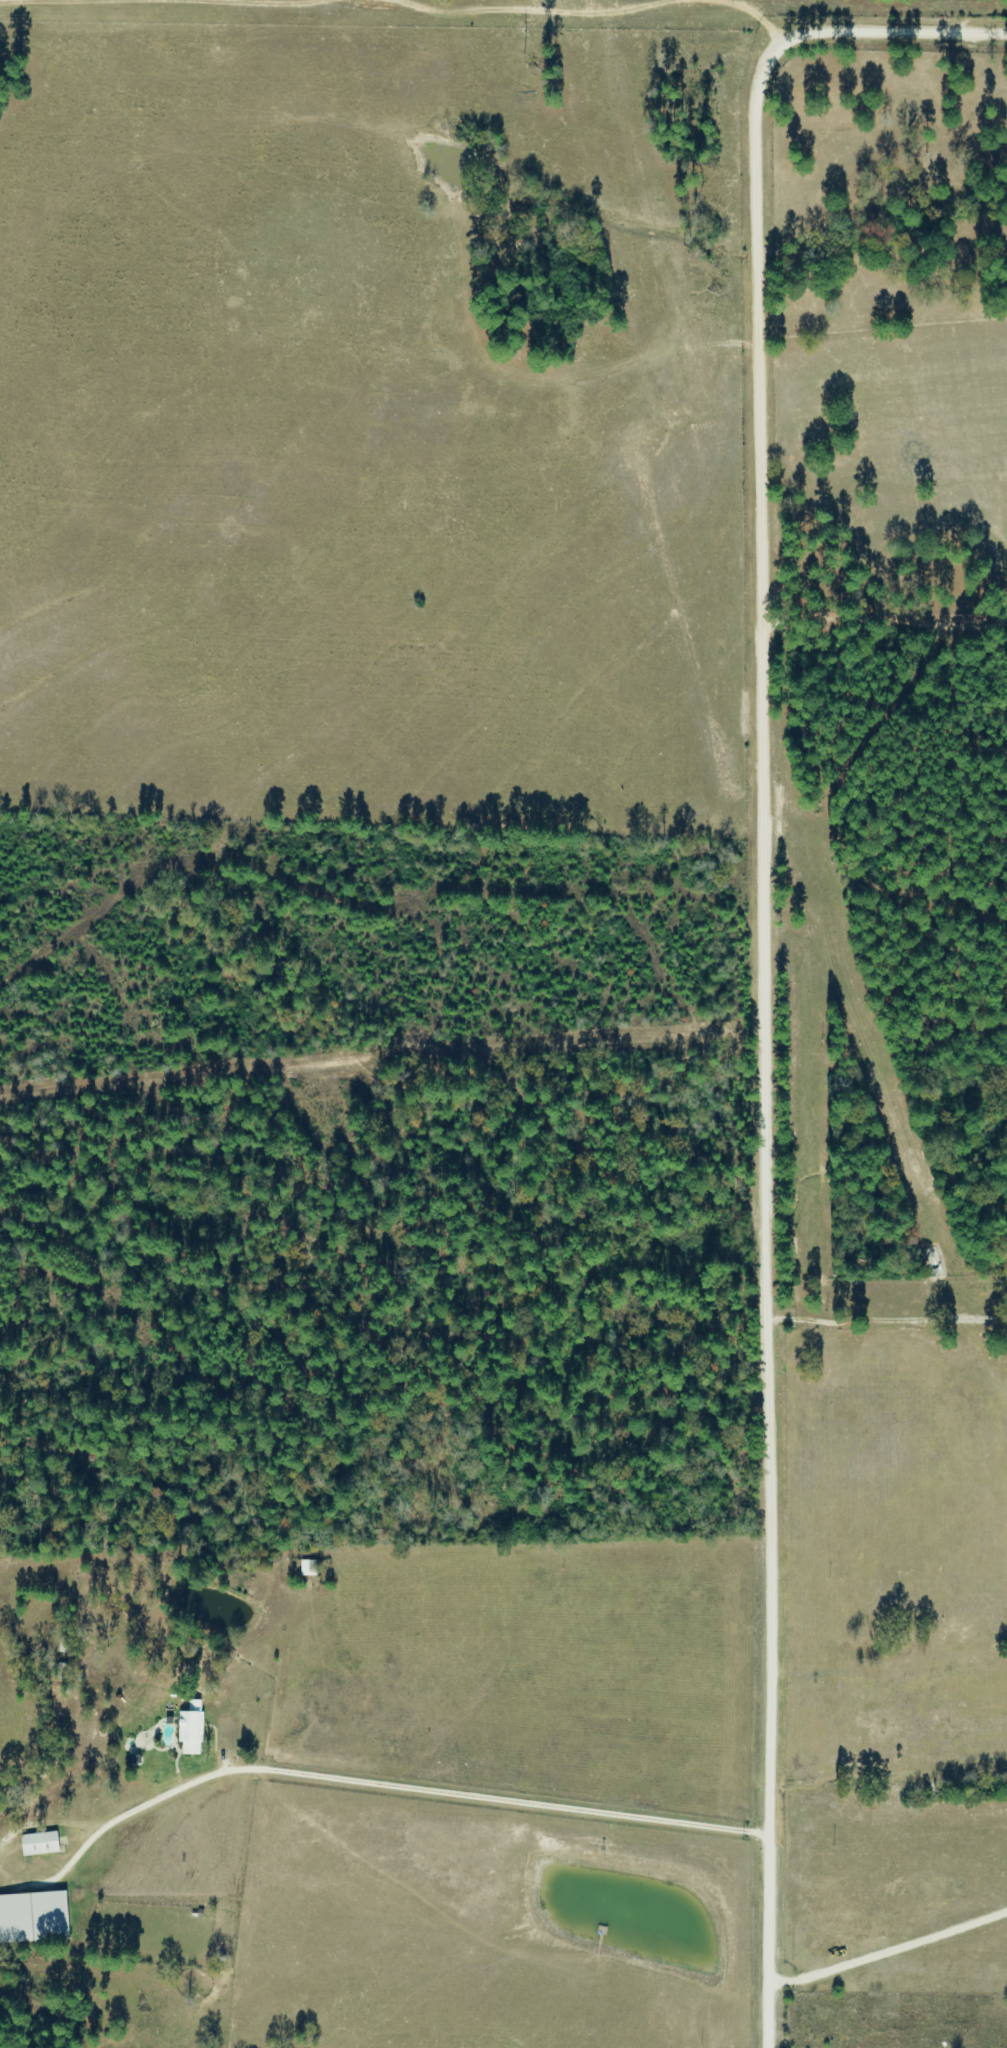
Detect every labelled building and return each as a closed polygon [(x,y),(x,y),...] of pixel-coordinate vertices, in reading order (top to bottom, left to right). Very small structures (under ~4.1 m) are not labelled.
[(301,1577),(315,1577),(315,1561),(301,1561),(301,1577)] [(67,1652),(70,1640),(64,1639),(61,1651),(67,1652)] [(203,1756),(203,1712),(180,1712),(180,1756),(203,1756)] [(60,1855),(58,1833),(22,1836),(23,1857),(60,1855)] [(0,1896),(0,1944),(70,1941),(68,1893),(0,1896)]
